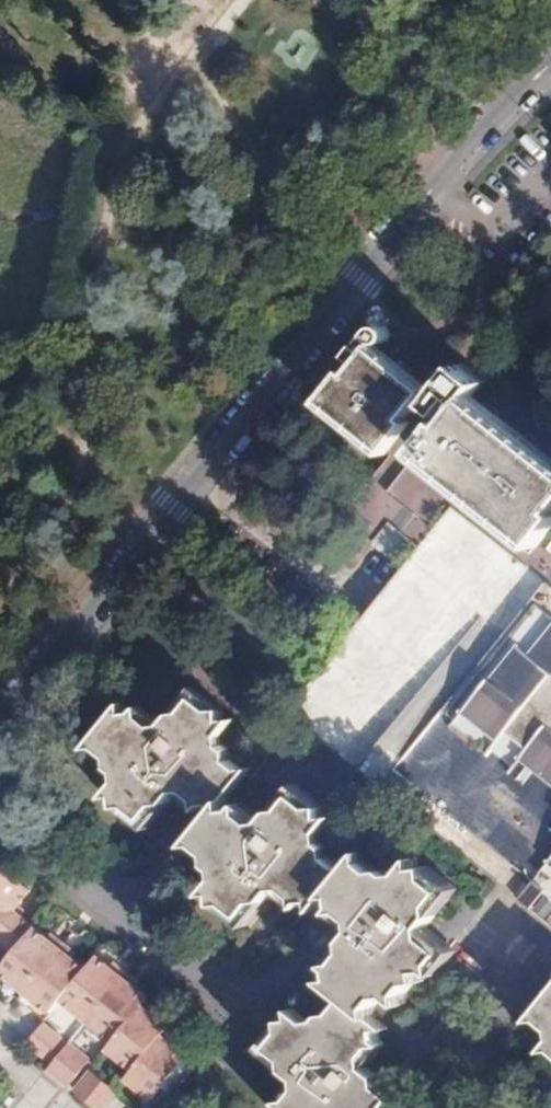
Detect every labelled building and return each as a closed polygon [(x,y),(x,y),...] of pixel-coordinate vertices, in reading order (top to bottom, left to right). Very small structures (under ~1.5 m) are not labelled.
[(347,373),(342,369),(318,398),(380,450),(405,420),(401,416),(425,386),(372,342),(347,373)] [(417,449),(533,543),(550,521),(550,457),(471,392),(446,422),(442,418),(417,449)] [(410,540),(384,518),(367,538),(370,541),(393,561),(410,540)] [(457,713),(496,743),(505,732),(526,749),(517,759),(550,786),(550,627),(529,653),(517,646),(489,678),(457,713)] [(211,864),(217,869),(217,879),(205,894),(216,894),(217,904),(246,928),(277,890),(289,900),(299,908),(303,903),(314,902),(316,910),(327,897),(338,897),(340,906),(335,912),(342,918),(358,930),(330,963),(329,964),(336,970),(338,990),(339,991),(340,1004),(332,1014),(321,1017),(317,1021),(305,1022),(291,1011),(292,1021),(282,1022),(259,1051),(281,1068),(294,1079),(290,1084),(276,1101),(282,1106),(282,1107),(390,1107),(400,1096),(390,1088),(368,1071),(386,1049),(377,1042),(375,1032),(385,1029),(372,1018),(371,1008),(381,996),(390,994),(398,1001),(400,1002),(400,994),(409,982),(419,980),(419,971),(428,969),(434,974),(453,951),(424,927),(455,889),(428,867),(416,868),(414,858),(402,873),(392,875),(387,870),(376,871),(365,863),(363,851),(351,865),(337,864),(328,856),(328,847),(321,842),(321,831),(334,816),(324,816),(322,805),(295,782),(264,819),(242,800),(239,804),(227,806),(225,796),(249,767),(238,767),(228,759),(227,750),(219,743),(218,735),(231,718),(221,718),(218,709),(190,686),(160,722),(137,705),(133,710),(122,711),(120,701),(85,745),(94,745),(106,754),(107,764),(112,769),(114,780),(102,794),(111,794),(113,805),(142,829),(172,792),(181,799),(194,810),(200,804),(210,804),(211,816),(189,843),(192,844),(200,844),(210,853),(211,864)] [(19,993),(46,1014),(57,1000),(82,1020),(109,1041),(102,1049),(128,1069),(120,1079),(146,1099),(181,1055),(155,1034),(163,1024),(138,1005),(142,999),(115,977),(90,957),(80,970),(54,950),(28,929),(6,912),(23,891),(0,873),(0,978),(19,993)] [(530,1018),(542,1019),(550,1027),(550,1034),(550,993),(530,1018)] [(38,1025),(20,1046),(46,1066),(41,1072),(62,1088),(84,1061),(63,1044),(38,1025)] [(543,1049),(550,1048),(550,1038),(543,1049)] [(87,1075),(71,1095),(87,1107),(97,1107),(109,1092),(87,1075)]
